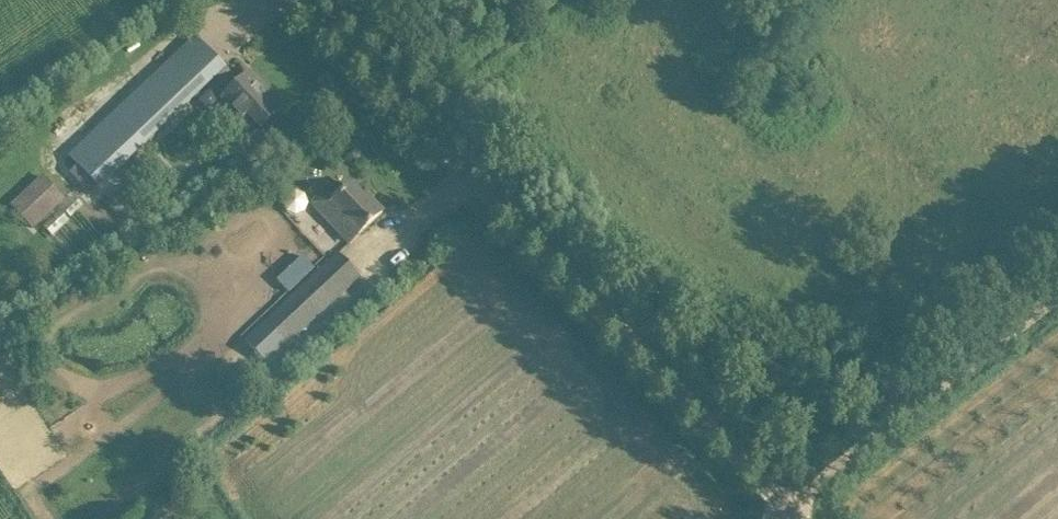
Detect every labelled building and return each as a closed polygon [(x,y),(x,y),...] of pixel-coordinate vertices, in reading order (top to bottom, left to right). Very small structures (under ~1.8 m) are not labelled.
[(77,165),(69,173),(91,195),(98,187),(208,83),(224,99),(243,119),(234,128),(247,142),(268,121),(284,106),(270,92),(266,96),(247,76),(239,84),(195,37),(191,41),(179,52),(70,157),(77,165)] [(15,207),(36,228),(67,198),(47,177),(15,207)] [(371,199),(368,202),(351,184),(341,194),(340,195),(331,186),(311,206),(339,237),(346,230),(354,238),(359,234),(367,226),(383,212),(371,199)] [(75,197),(63,208),(71,216),(83,205),(75,197)] [(69,220),(60,211),(44,226),(53,235),(69,220)] [(338,255),(244,344),(265,366),(359,277),(338,255)] [(316,271),(303,256),(278,280),(291,294),(316,271)]
